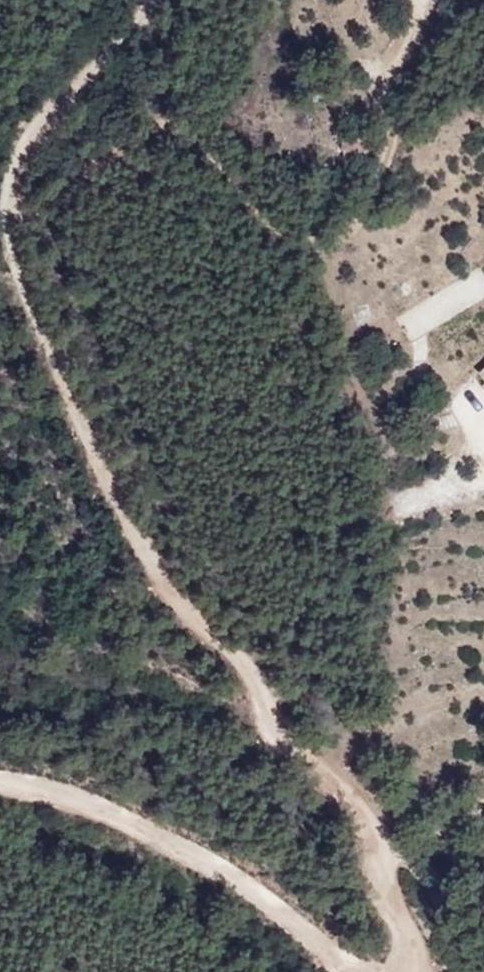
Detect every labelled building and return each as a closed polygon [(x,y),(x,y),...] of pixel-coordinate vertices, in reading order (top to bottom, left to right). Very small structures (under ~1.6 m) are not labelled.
[(472,390),(483,401),(483,377),(472,390)]
